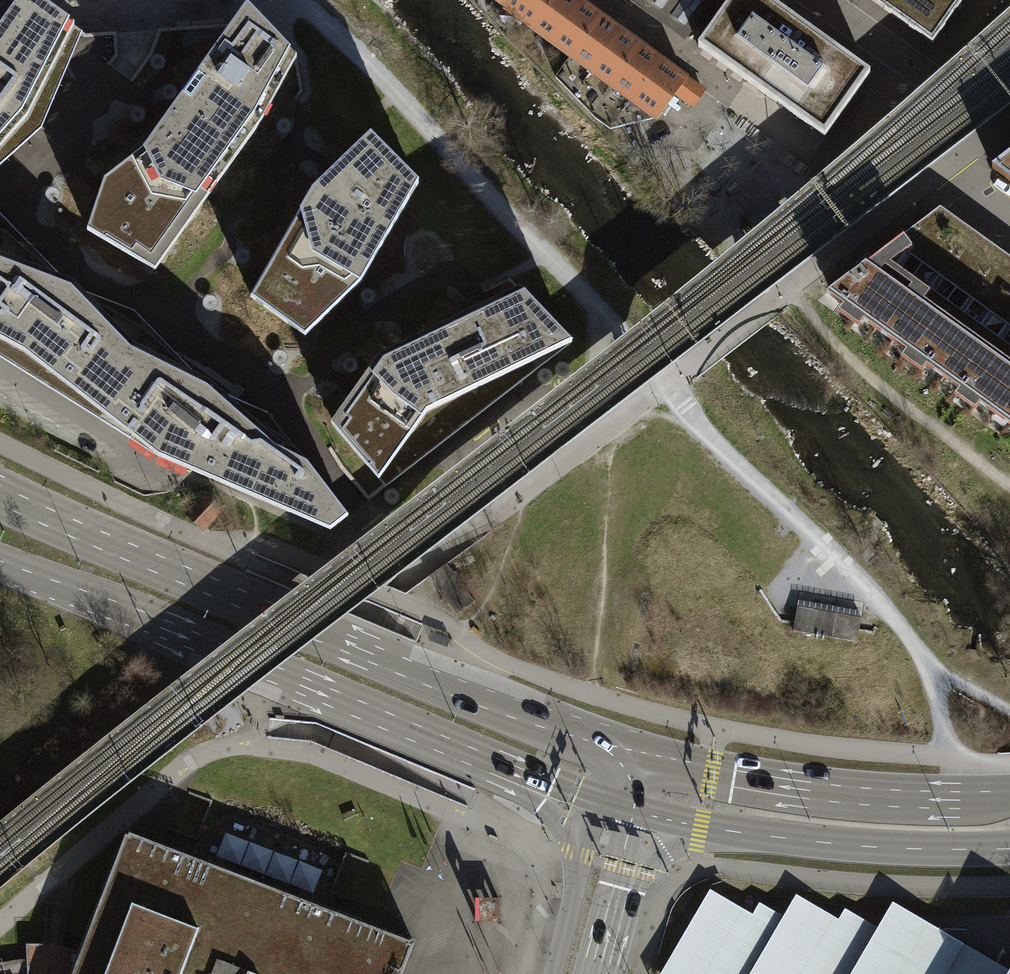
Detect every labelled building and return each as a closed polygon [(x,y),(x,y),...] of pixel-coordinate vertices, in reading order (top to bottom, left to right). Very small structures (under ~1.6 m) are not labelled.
[(507,19),(520,0),(479,0),(507,19)] [(507,19),(569,65),(558,81),(615,132),(651,128),(660,127),(678,102),(693,81),(606,20),(577,0),(520,0),(507,19)] [(683,37),(710,0),(631,0),(683,37)] [(826,140),(871,77),(763,0),(735,0),(700,50),(826,140)] [(933,43),(964,0),(872,0),(919,34),(933,43)] [(41,130),(67,68),(82,34),(55,14),(20,6),(0,33),(0,164),(41,130)] [(90,230),(147,265),(253,116),(288,53),(262,25),(249,26),(234,27),(179,31),(159,32),(106,184),(90,230)] [(706,91),(693,81),(678,102),(692,111),(706,91)] [(418,185),(370,137),(326,179),(311,194),(251,298),(305,337),(345,298),(358,285),(418,185)] [(992,168),(1009,180),(1009,154),(992,168)] [(940,206),(900,236),(879,253),(856,270),(829,291),(1009,421),(1009,256),(1009,255),(992,243),(974,230),(968,226),(952,215),(943,208),(940,206)] [(345,515),(267,414),(251,408),(206,390),(176,358),(132,312),(114,305),(70,290),(33,251),(0,215),(0,356),(111,426),(160,457),(174,462),(331,528),(345,515)] [(493,288),(497,300),(519,291),(515,279),(493,288)] [(571,343),(525,295),(496,308),(412,349),(385,362),(360,397),(337,429),(378,478),(425,413),(571,343)] [(384,485),(571,343),(425,413),(378,478),(384,485)] [(185,516),(202,534),(223,513),(206,496),(185,516)] [(798,607),(795,631),(858,641),(861,618),(798,607)] [(415,941),(324,905),(189,854),(125,829),(78,952),(61,947),(43,944),(26,944),(27,959),(14,960),(0,963),(0,973),(402,973),(415,941)] [(299,883),(316,889),(322,871),(306,865),(299,883)] [(1009,969),(953,936),(893,901),(878,927),(845,908),(838,919),(796,894),(783,916),(759,902),(752,913),(710,889),(659,973),(1006,973),(1009,969)]
